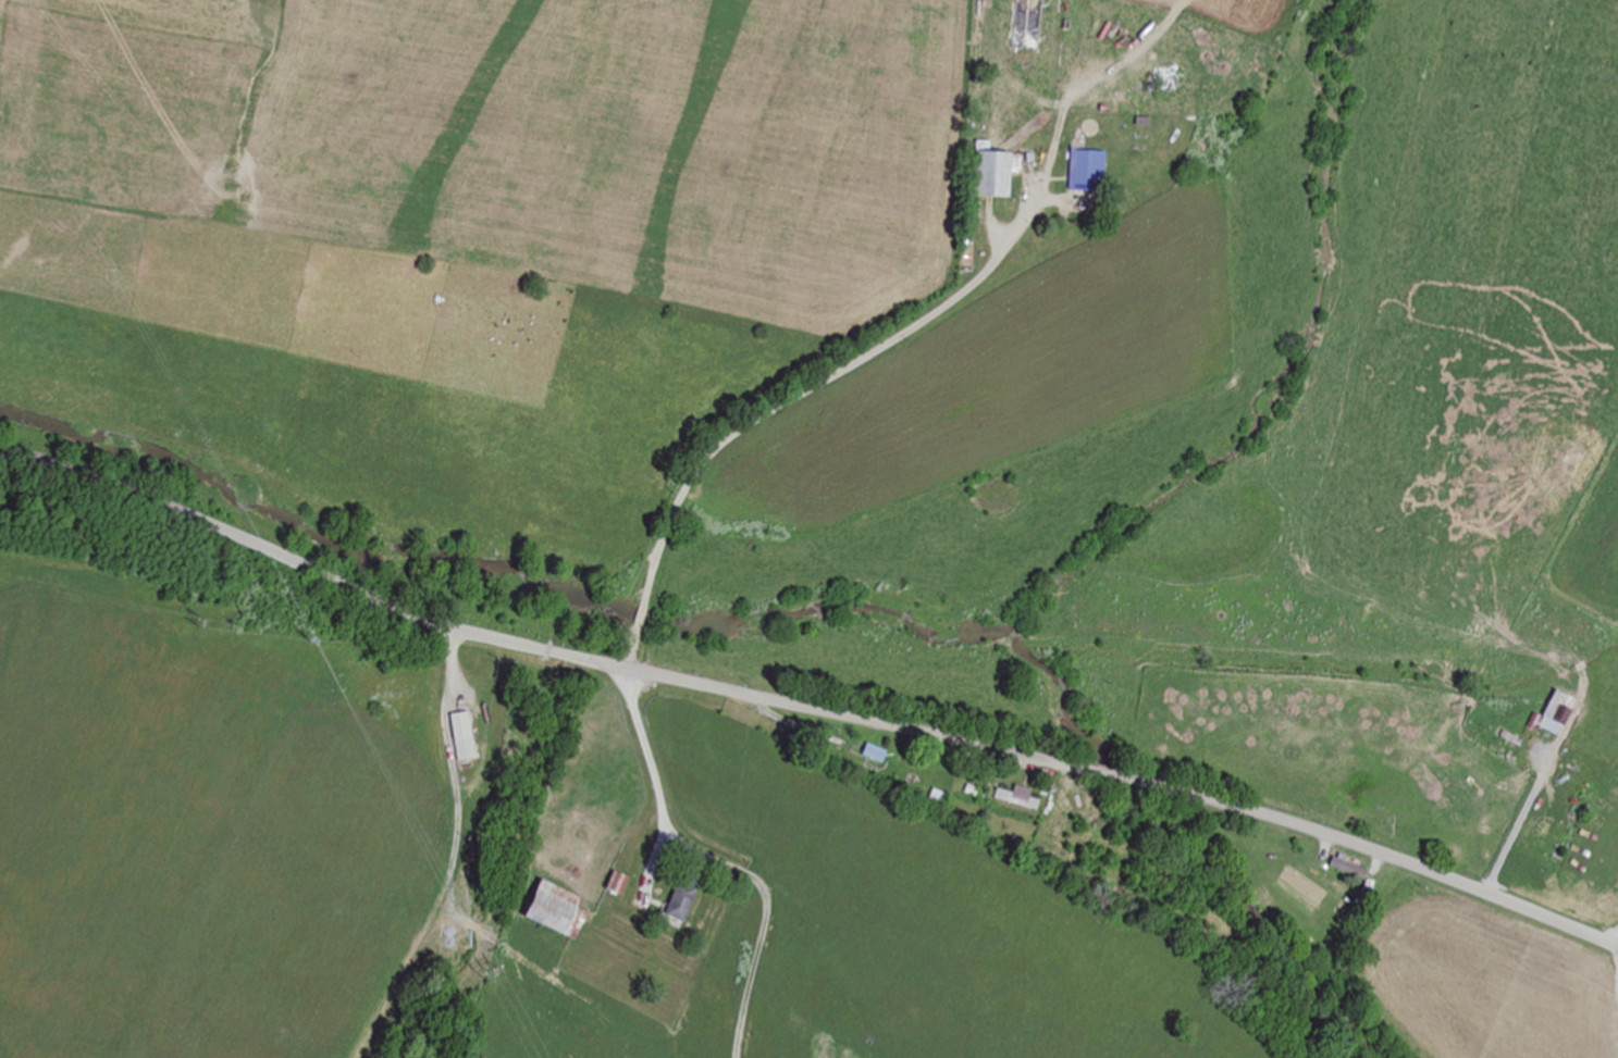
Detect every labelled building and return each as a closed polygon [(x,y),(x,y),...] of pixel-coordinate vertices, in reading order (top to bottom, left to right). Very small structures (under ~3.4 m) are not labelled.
[(1047,0),(1020,0),(1016,48),(1043,50),(1047,0)] [(981,150),(980,192),(1016,195),(1017,172),(1027,172),(1028,157),(1018,157),(1018,152),(981,150)] [(1083,150),(1080,189),(1110,190),(1112,151),(1083,150)] [(1559,689),(1544,725),(1565,735),(1581,699),(1559,689)] [(455,714),(461,762),(479,760),(474,712),(455,714)] [(857,740),(854,749),(882,762),(887,752),(857,740)] [(999,786),(996,796),(1038,809),(1041,799),(999,786)] [(951,795),(934,790),(928,806),(945,812),(951,795)] [(1371,870),(1368,877),(1338,867),(1342,859),(1371,870)] [(588,897),(547,881),(531,920),(572,936),(588,897)] [(683,881),(668,912),(687,921),(702,889),(683,881)]
